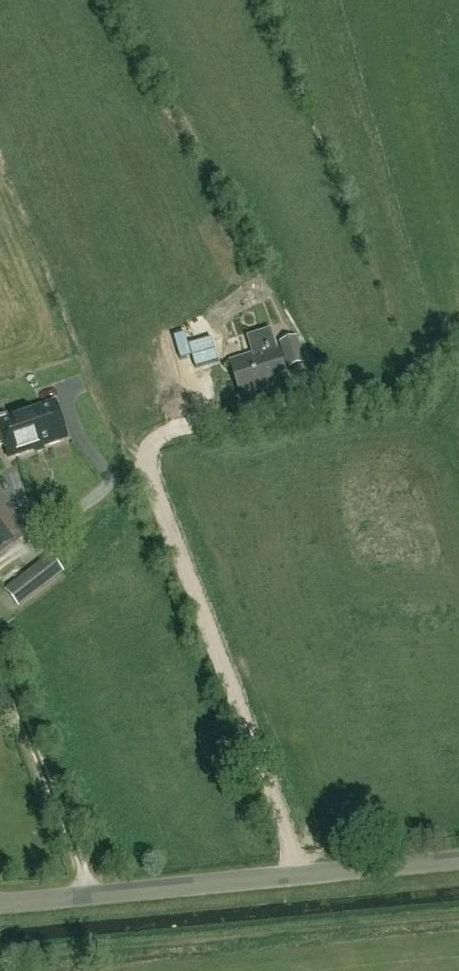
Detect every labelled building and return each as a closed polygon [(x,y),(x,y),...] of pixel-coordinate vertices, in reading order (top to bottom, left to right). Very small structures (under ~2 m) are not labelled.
[(260,388),(287,380),(278,350),(276,350),(270,330),(248,337),(253,354),(231,361),(232,363),(234,362),(242,390),(240,391),(241,393),(260,387),(260,388)] [(289,367),(304,362),(296,337),(281,342),(289,367)] [(0,417),(0,447),(4,446),(8,459),(69,438),(56,402),(9,418),(8,415),(0,417)] [(15,541),(26,534),(1,504),(0,504),(0,552),(15,541)] [(31,570),(32,570),(6,590),(18,606),(43,587),(44,588),(64,572),(51,555),(31,570)]
